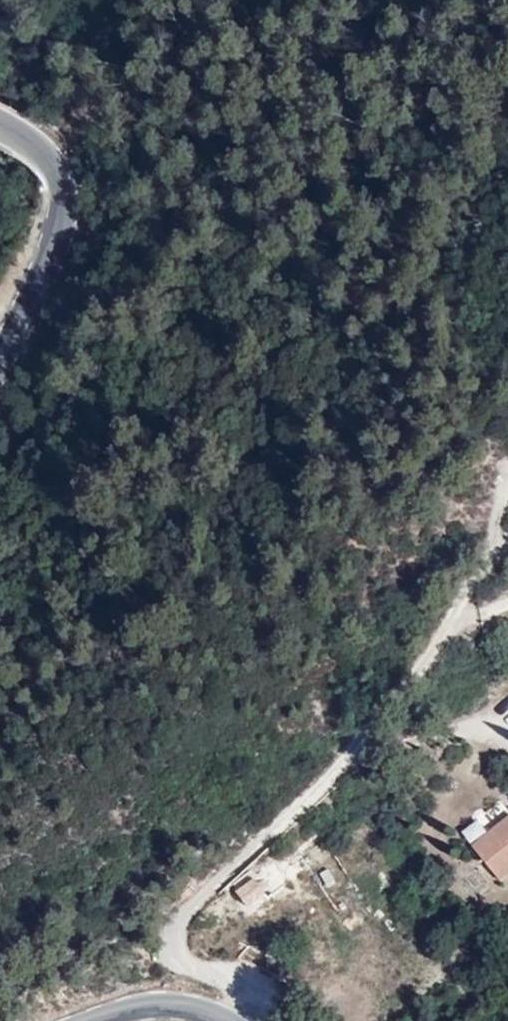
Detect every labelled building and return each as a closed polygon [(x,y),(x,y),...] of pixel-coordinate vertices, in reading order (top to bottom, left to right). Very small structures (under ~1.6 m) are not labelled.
[(507,849),(507,803),(505,800),(496,808),(492,803),(451,836),(484,870),(507,849)] [(256,884),(244,872),(229,884),(242,899),(256,884)]
